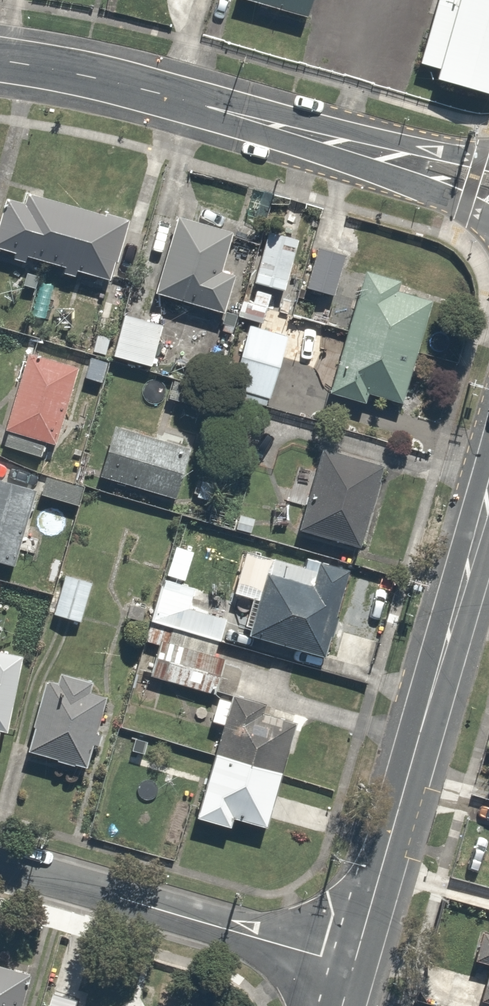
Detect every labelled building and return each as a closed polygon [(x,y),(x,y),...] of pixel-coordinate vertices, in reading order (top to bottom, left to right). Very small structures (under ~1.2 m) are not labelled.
[(309,19),(314,0),(239,0),(309,19)] [(415,66),(436,72),(433,84),(488,99),(488,0),(433,0),(415,66)] [(0,211),(0,246),(116,273),(129,219),(34,197),(33,202),(4,196),(0,211)] [(240,233),(182,215),(158,291),(228,314),(242,271),(229,267),(240,233)] [(301,234),(269,226),(255,282),(287,290),(301,234)] [(402,279),(366,269),(331,393),(368,403),(371,393),(405,403),(434,300),(399,290),(402,279)] [(129,308),(115,354),(156,368),(171,322),(129,308)] [(291,327),(252,316),(229,397),(268,408),(291,327)] [(118,335),(99,328),(90,352),(109,359),(118,335)] [(83,359),(31,345),(4,442),(56,456),(83,359)] [(111,360),(89,353),(82,377),(103,384),(111,360)] [(116,425),(102,475),(182,498),(196,448),(116,425)] [(386,462),(323,445),(301,529),(364,546),(386,462)] [(0,476),(0,560),(19,565),(40,487),(0,476)] [(47,476),(42,496),(78,506),(84,485),(47,476)] [(253,591),(241,629),(330,657),(356,573),(275,548),(261,593),(253,591)] [(97,581),(66,570),(53,612),(83,622),(97,581)] [(198,591),(164,581),(153,622),(225,642),(232,617),(194,606),(198,591)] [(225,642),(153,622),(147,643),(157,646),(149,674),(211,691),(225,642)] [(9,755),(29,655),(0,649),(0,753),(9,755)] [(119,692),(50,671),(26,751),(95,771),(119,692)] [(213,718),(223,721),(195,817),(235,829),(237,818),(266,827),(299,711),(222,689),(213,718)] [(488,969),(488,934),(480,932),(472,965),(488,969)] [(30,967),(0,959),(0,1005),(21,1005),(30,967)] [(480,1003),(488,1005),(488,970),(480,1003)] [(82,996),(45,986),(40,1005),(79,1005),(82,996)]
